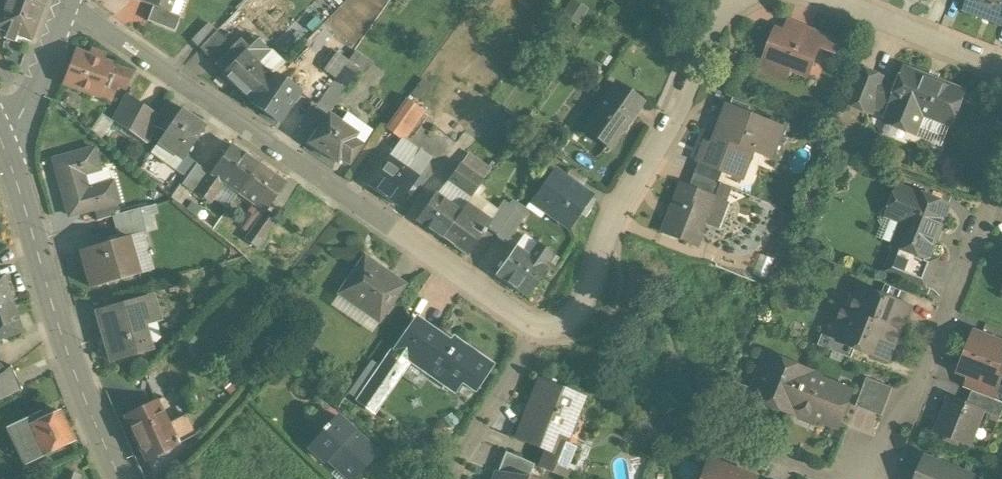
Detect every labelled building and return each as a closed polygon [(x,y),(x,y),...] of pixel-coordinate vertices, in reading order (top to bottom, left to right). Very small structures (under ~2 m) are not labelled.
[(4,6),(1,5),(0,8),(0,30),(6,32),(4,38),(14,42),(16,36),(30,41),(43,7),(25,0),(6,0),(4,6)] [(152,7),(169,14),(169,13),(174,0),(134,0),(152,7)] [(965,8),(1001,23),(1001,0),(968,0),(965,8)] [(169,14),(152,7),(147,22),(174,32),(180,17),(169,13),(169,14)] [(809,29),(786,20),(782,32),(790,35),(804,40),(809,29)] [(208,25),(191,41),(200,50),(216,33),(217,33),(208,25)] [(839,41),(809,29),(804,40),(819,46),(818,48),(834,54),(839,41)] [(200,50),(209,59),(225,42),(216,33),(200,50)] [(789,39),(774,33),(764,59),(791,70),(807,76),(818,48),(819,46),(804,40),(790,35),(789,39)] [(240,39),(215,64),(224,73),(245,52),(249,48),(240,39)] [(249,48),(245,52),(255,62),(267,49),(257,39),(249,48)] [(224,73),(222,75),(249,100),(272,78),(255,62),(245,52),(224,73)] [(91,59),(77,54),(67,84),(98,95),(109,65),(100,62),(102,56),(93,53),(91,59)] [(336,54),(323,71),(336,80),(348,63),(336,54)] [(791,70),(764,59),(760,70),(787,80),(791,70)] [(348,63),(336,80),(346,88),(359,70),(348,63)] [(131,73),(109,65),(98,95),(123,104),(128,96),(130,90),(126,89),(131,73)] [(885,79),(857,68),(844,102),(872,113),(873,109),(883,84),(885,79)] [(888,115),(885,121),(915,133),(922,114),(950,125),(963,92),(906,69),(898,90),(888,115)] [(300,93),(274,76),(272,78),(249,100),(248,101),(279,123),(300,93)] [(883,84),(873,109),(888,115),(898,90),(883,84)] [(641,103),(617,86),(609,97),(634,114),(641,103)] [(157,116),(128,96),(123,104),(122,107),(112,121),(144,143),(156,128),(150,125),(157,116)] [(634,114),(609,97),(586,130),(610,148),(634,114)] [(406,99),(386,128),(401,138),(421,110),(406,99)] [(157,116),(150,125),(156,128),(164,133),(179,113),(167,103),(157,116)] [(728,106),(713,146),(705,143),(698,162),(723,172),(742,180),(755,148),(750,146),(753,140),(776,149),(784,128),(728,106)] [(205,127),(181,110),(164,133),(160,139),(185,157),(205,127)] [(356,136),(328,116),(317,132),(316,132),(307,145),(320,155),(321,153),(336,164),(339,160),(348,166),(361,147),(353,141),(356,136)] [(231,145),(223,155),(217,151),(212,158),(218,162),(211,173),(225,183),(239,192),(258,164),(231,145)] [(93,149),(53,159),(68,217),(93,210),(116,204),(117,203),(111,183),(86,190),(82,175),(99,170),(93,149)] [(420,151),(406,171),(417,179),(431,159),(420,151)] [(185,157),(171,176),(181,183),(193,169),(196,164),(185,157)] [(406,171),(388,158),(368,186),(397,206),(417,179),(406,171)] [(723,172),(699,163),(694,174),(718,183),(723,172)] [(286,184),(258,164),(239,192),(254,203),(266,211),(286,184)] [(482,183),(459,166),(448,181),(471,197),(482,183)] [(206,179),(193,169),(181,183),(180,183),(197,195),(195,194),(206,179)] [(206,179),(195,194),(197,195),(210,204),(225,183),(211,173),(206,179)] [(590,197),(555,173),(538,198),(536,201),(546,207),(543,211),(546,212),(567,228),(590,197)] [(718,183),(694,174),(689,187),(715,197),(721,184),(718,183)] [(689,187),(681,184),(662,232),(696,246),(715,197),(689,187)] [(949,206),(900,187),(888,216),(902,222),(894,244),(896,245),(929,258),(929,257),(936,240),(934,239),(937,231),(939,232),(949,206)] [(435,196),(417,221),(443,239),(461,213),(435,196)] [(538,198),(533,198),(528,206),(528,209),(541,219),(546,212),(543,211),(546,207),(536,201),(538,198)] [(254,203),(237,226),(249,235),(266,212),(266,211),(254,203)] [(490,221),(487,225),(489,226),(486,230),(496,237),(513,210),(502,203),(490,221)] [(116,204),(93,210),(95,221),(111,217),(119,215),(116,204)] [(461,213),(443,239),(467,257),(486,230),(489,226),(487,225),(490,221),(467,204),(461,213)] [(527,211),(517,204),(513,210),(523,217),(527,211)] [(119,215),(111,217),(118,240),(127,237),(128,238),(141,234),(134,210),(119,215)] [(513,210),(496,237),(506,244),(524,218),(523,217),(513,210)] [(266,212),(249,235),(244,241),(256,248),(276,219),(266,212)] [(118,240),(80,251),(91,289),(138,275),(128,238),(127,237),(118,240)] [(551,255),(537,245),(528,258),(542,268),(551,255)] [(929,258),(896,245),(885,272),(926,287),(936,260),(929,257),(929,258)] [(528,258),(514,249),(495,276),(527,298),(546,271),(542,268),(528,258)] [(385,279),(362,262),(365,258),(363,258),(337,295),(377,323),(404,286),(388,275),(385,279)] [(0,278),(0,309),(11,305),(2,278),(0,278)] [(908,293),(885,284),(881,295),(903,304),(908,293)] [(881,295),(867,289),(863,299),(854,302),(853,302),(850,311),(849,311),(900,332),(905,318),(899,315),(904,304),(903,304),(881,295)] [(148,298),(99,312),(107,341),(103,342),(109,361),(147,351),(140,326),(155,321),(148,298)] [(0,309),(0,339),(20,332),(11,305),(0,309)] [(900,332),(849,311),(850,311),(842,308),(831,337),(839,340),(838,341),(855,348),(888,361),(900,332)] [(438,337),(413,321),(392,351),(409,362),(454,393),(463,380),(478,359),(451,341),(447,347),(436,339),(438,337)] [(975,332),(961,367),(972,371),(971,375),(999,386),(1001,377),(1001,365),(1001,361),(1001,343),(975,332)] [(831,337),(822,333),(818,346),(851,359),(855,348),(838,341),(839,340),(831,337)] [(392,351),(357,403),(372,414),(409,362),(392,351)] [(808,373),(770,357),(753,398),(791,414),(792,410),(834,427),(849,391),(825,381),(821,375),(815,373),(809,374),(808,374),(808,373)] [(478,359),(463,380),(476,389),(491,368),(478,359)] [(21,389),(11,367),(4,372),(0,375),(0,399),(21,389)] [(999,386),(971,375),(965,389),(972,391),(993,400),(999,386)] [(867,378),(856,406),(881,416),(892,388),(867,378)] [(751,388),(733,381),(724,405),(741,412),(751,388)] [(558,389),(540,382),(532,402),(534,403),(527,419),(526,418),(518,438),(547,449),(550,450),(553,441),(562,445),(563,443),(581,398),(563,391),(563,392),(558,390),(558,389)] [(972,391),(967,405),(983,412),(1000,418),(1001,414),(1001,403),(993,400),(972,391)] [(967,405),(949,398),(936,432),(946,436),(944,440),(958,446),(960,441),(970,445),(983,412),(967,405)] [(167,426),(155,402),(125,417),(145,461),(176,446),(176,445),(167,426)] [(642,431),(661,441),(671,421),(651,411),(642,431)] [(39,415),(9,429),(25,464),(72,442),(58,412),(41,420),(39,415)] [(185,417),(167,426),(176,445),(194,436),(185,417)] [(335,417),(306,449),(323,464),(326,461),(346,478),(354,478),(376,455),(335,417)] [(550,450),(547,449),(540,468),(564,478),(576,448),(563,443),(562,445),(559,454),(550,450)] [(505,453),(497,472),(514,478),(526,478),(527,478),(528,478),(533,465),(505,453)] [(925,459),(918,476),(919,477),(918,478),(959,478),(962,474),(925,459)] [(710,460),(702,478),(754,478),(710,460)]
